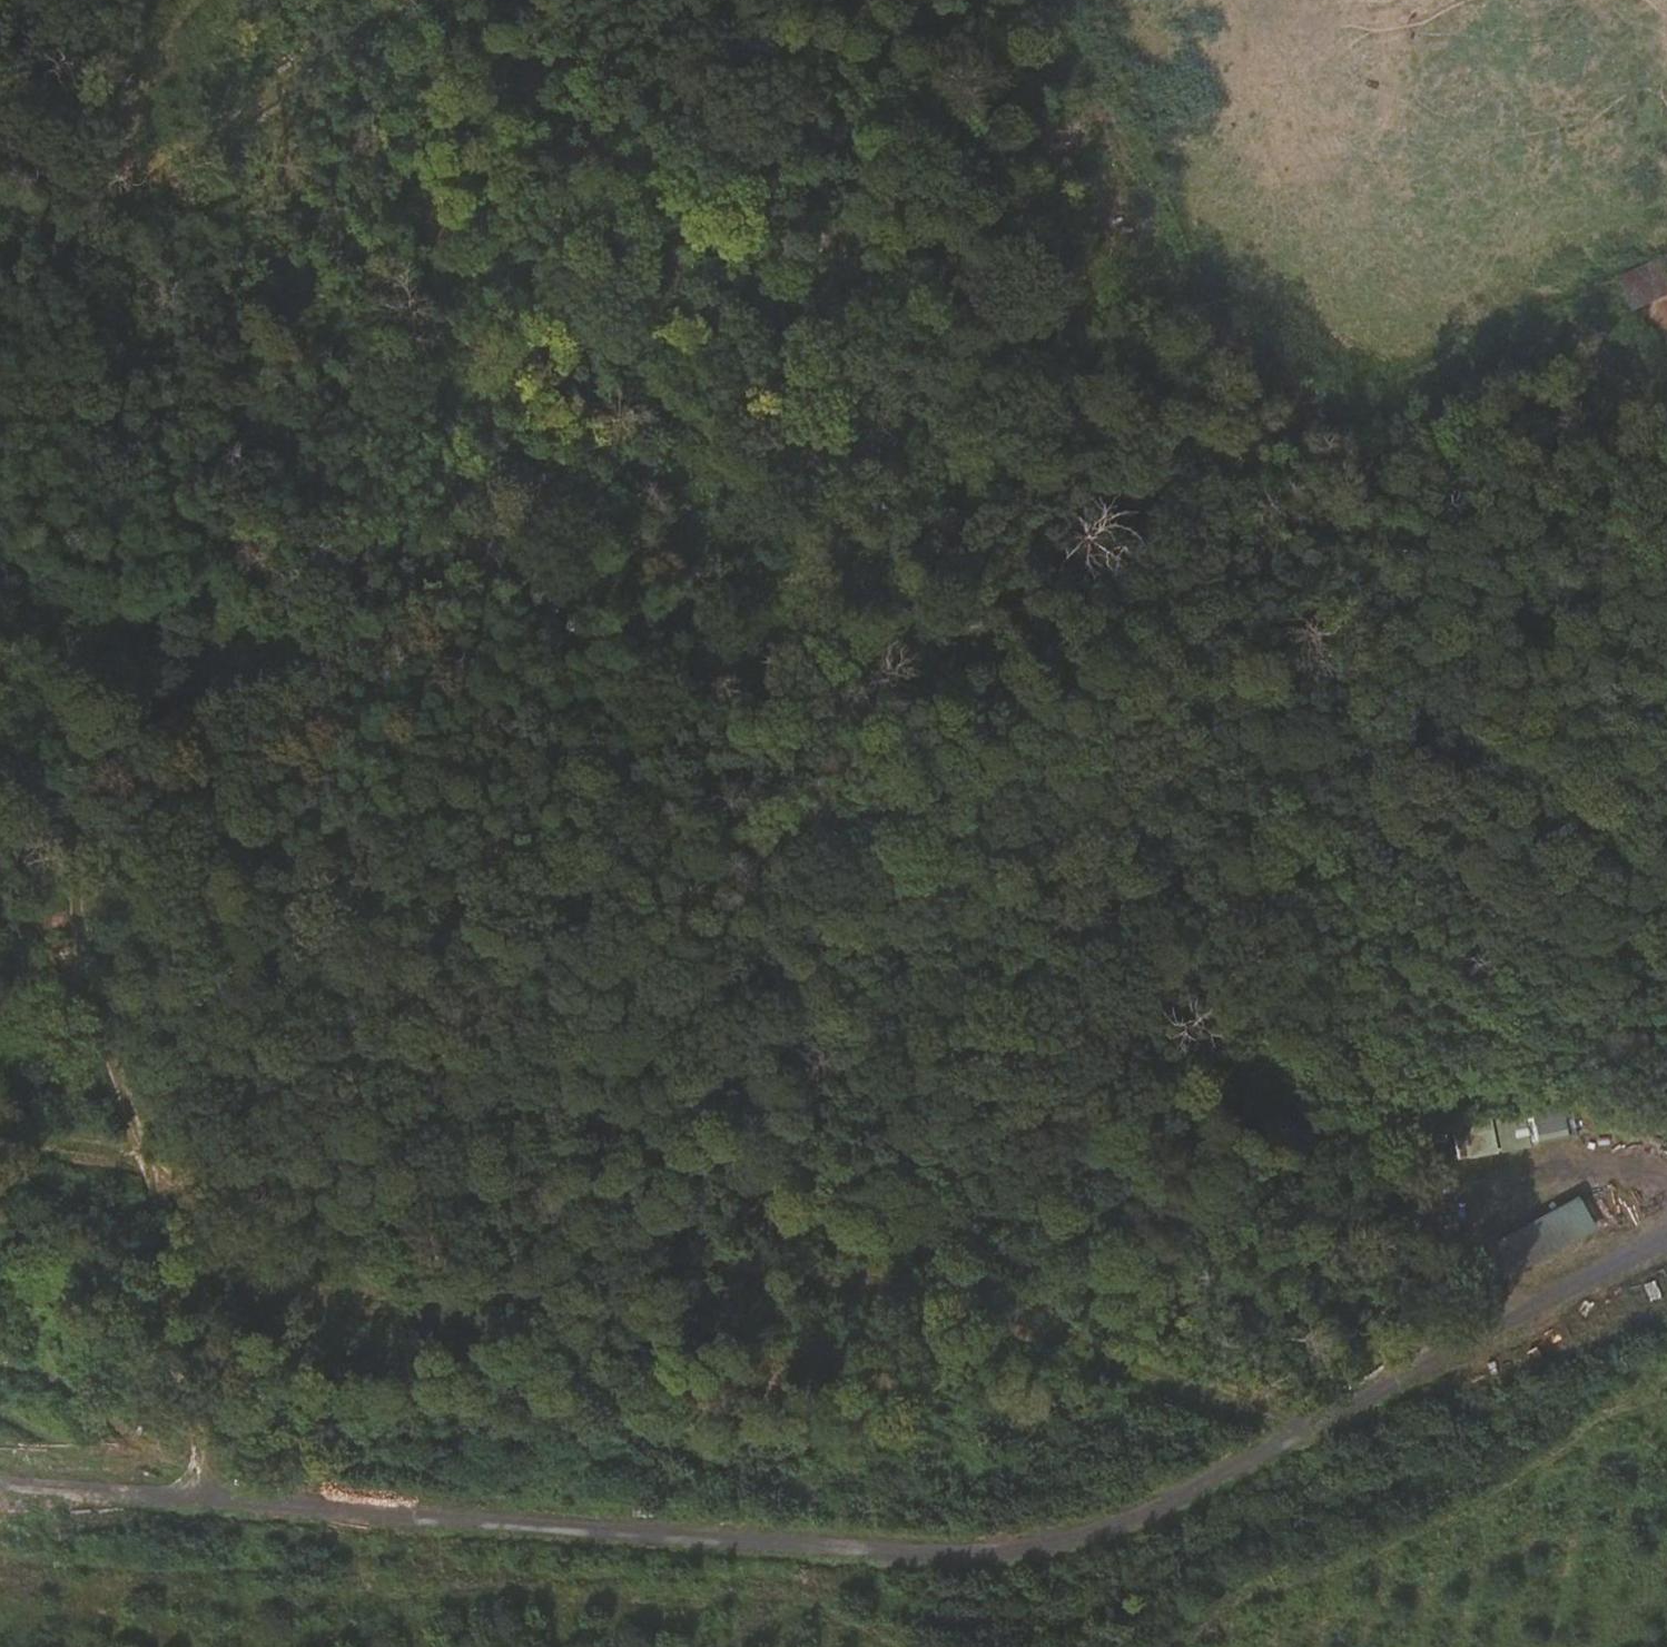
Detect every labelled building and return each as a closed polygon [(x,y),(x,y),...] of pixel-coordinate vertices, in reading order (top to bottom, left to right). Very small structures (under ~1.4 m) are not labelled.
[(1666,293),(1666,278),(1658,260),(1628,274),(1643,305),(1666,293)] [(1534,1115),(1460,1117),(1461,1154),(1535,1151),(1534,1115)] [(1582,1198),(1498,1240),(1527,1296),(1610,1254),(1582,1198)]
